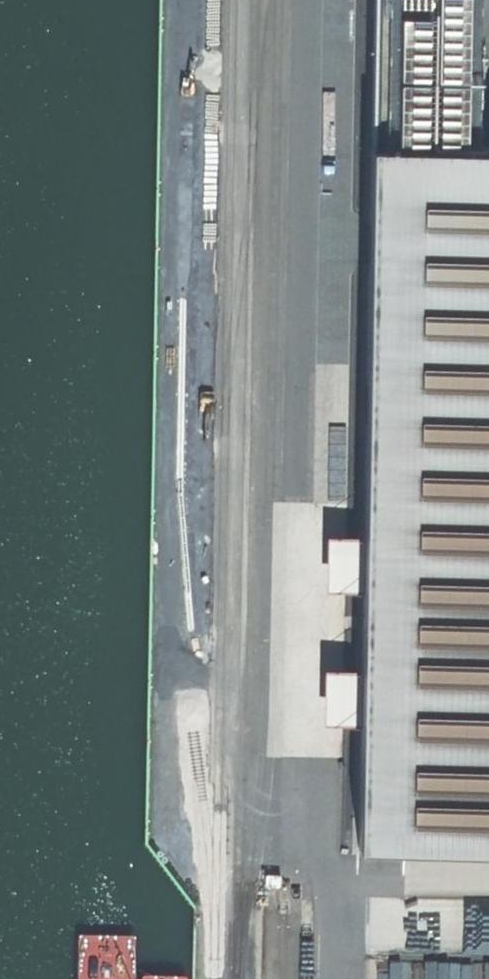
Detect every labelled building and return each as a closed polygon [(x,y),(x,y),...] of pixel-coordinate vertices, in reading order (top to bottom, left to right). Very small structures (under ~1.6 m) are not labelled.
[(473,150),(474,0),(373,0),(358,848),(488,850),(488,150),(473,150)] [(356,585),(355,537),(329,538),(329,585),(356,585)] [(327,720),(356,719),(354,669),(325,670),(327,720)]
